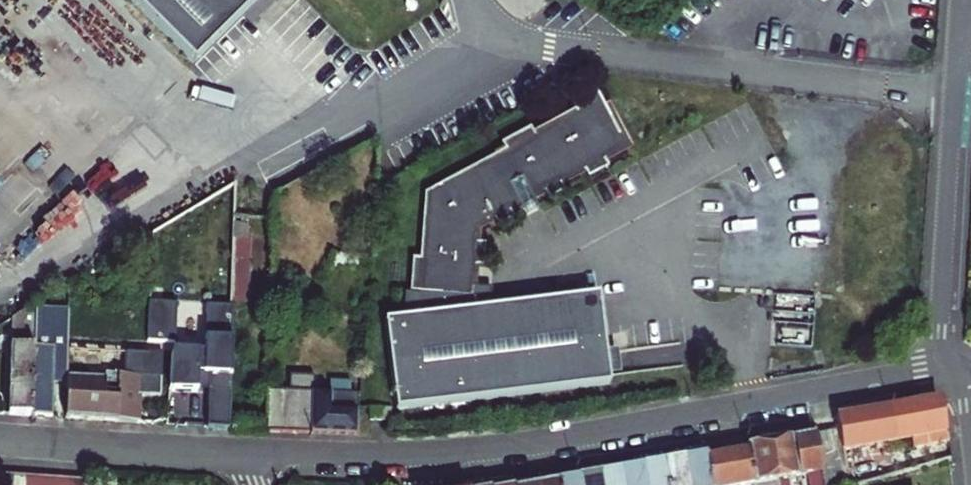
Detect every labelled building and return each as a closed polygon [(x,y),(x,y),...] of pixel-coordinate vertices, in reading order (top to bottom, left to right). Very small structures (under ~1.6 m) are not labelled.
[(196,64),(259,0),(132,0),(196,64)] [(421,295),(479,300),(479,295),(482,264),(488,263),(489,239),(484,239),(485,227),(499,220),(502,225),(518,215),(516,211),(550,193),(553,198),(569,188),(567,183),(590,171),(592,176),(613,163),(611,159),(637,144),(614,99),(609,101),(601,87),(576,101),(578,106),(537,128),(534,124),(505,139),(508,146),(428,191),(423,255),(416,255),(413,295),(421,295)] [(250,239),(247,239),(248,216),(236,216),(233,300),(247,301),(250,239)] [(407,320),(389,321),(396,412),(612,394),(611,385),(609,360),(604,303),(504,314),(494,315),(497,297),(479,295),(479,300),(421,295),(421,297),(419,319),(407,320)] [(419,319),(421,297),(414,296),(407,320),(419,319)] [(174,301),(150,300),(148,313),(147,342),(172,342),(174,301)] [(31,417),(34,330),(34,307),(11,320),(8,415),(31,417)] [(228,429),(232,307),(208,307),(207,354),(171,352),(170,356),(169,374),(169,392),(208,394),(207,428),(228,429)] [(50,330),(34,330),(31,417),(51,418),(52,382),(66,383),(66,380),(67,351),(50,350),(50,330)] [(145,397),(168,399),(169,392),(169,374),(147,373),(147,354),(125,354),(122,353),(121,376),(117,376),(115,422),(143,424),(145,397)] [(621,359),(609,360),(611,385),(622,384),(621,359)] [(265,432),(357,436),(358,409),(358,396),(350,396),(350,383),(329,382),(328,395),(313,394),(314,376),(289,375),(288,391),(267,390),(265,432)] [(105,382),(66,380),(66,383),(65,419),(115,422),(117,376),(106,376),(105,382)] [(838,432),(842,452),(910,439),(912,449),(947,443),(939,405),(932,400),(835,418),(838,432)] [(815,436),(821,474),(823,484),(848,484),(842,452),(838,432),(815,436)] [(801,480),(809,479),(810,484),(823,484),(821,474),(815,436),(793,440),(801,477),(801,480)] [(789,482),(801,480),(801,477),(793,440),(770,444),(777,484),(790,484),(789,482)] [(770,444),(746,448),(754,484),(777,484),(770,444)] [(706,455),(711,484),(754,484),(746,448),(706,455)] [(706,455),(685,459),(690,484),(711,484),(706,455)] [(685,459),(663,463),(667,484),(690,484),(685,459)] [(663,463),(642,467),(646,484),(667,484),(663,463)] [(642,467),(622,470),(624,484),(646,484),(642,467)] [(622,470),(600,474),(602,484),(624,484),(622,470)] [(600,474),(579,478),(580,484),(602,484),(600,474)] [(2,476),(1,484),(16,484),(16,477),(2,476)] [(16,477),(16,484),(30,484),(31,478),(16,477)]
